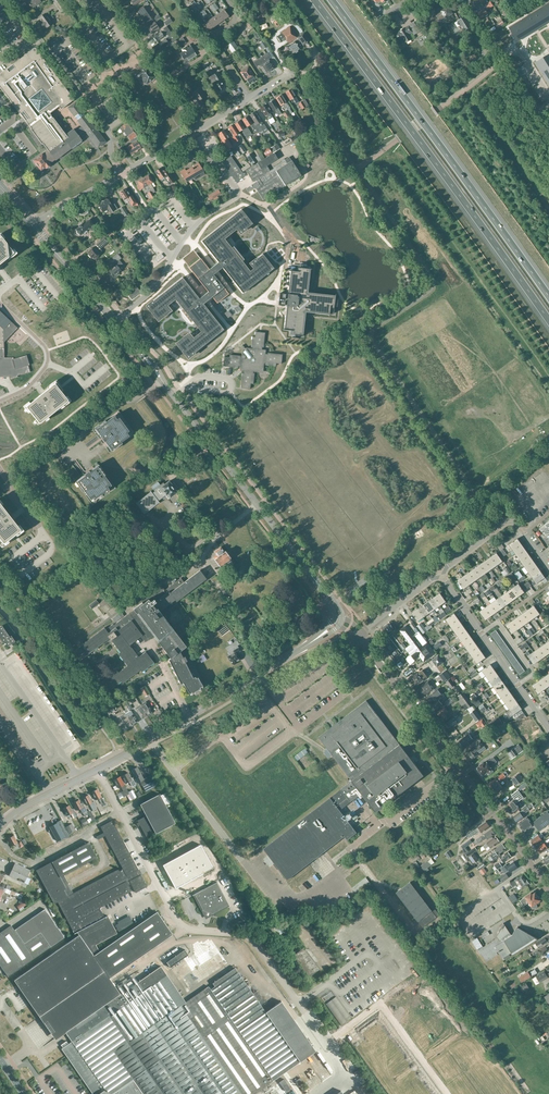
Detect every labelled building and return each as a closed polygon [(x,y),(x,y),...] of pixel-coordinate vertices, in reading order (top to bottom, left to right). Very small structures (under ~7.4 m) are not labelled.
[(27,2),(32,8),(41,2),(40,1),(41,0),(30,0),(27,2)] [(53,1),(61,13),(68,9),(61,0),(54,0),(53,1)] [(193,0),(194,0),(185,0),(188,4),(191,2),(198,11),(200,9),(196,4),(193,0)] [(509,28),(513,26),(520,38),(548,20),(548,3),(509,28)] [(435,12),(436,14),(429,18),(433,24),(440,19),(440,20),(452,13),(447,5),(435,12)] [(480,11),(477,13),(481,19),(488,14),(486,11),(487,10),(484,5),(478,9),(480,11)] [(144,6),(137,11),(141,18),(148,13),(144,6)] [(218,14),(223,20),(229,17),(224,10),(218,14)] [(153,20),(148,13),(141,18),(145,25),(153,20)] [(40,23),(44,28),(46,27),(47,28),(47,27),(52,23),(53,24),(53,23),(51,20),(54,18),(52,15),(48,18),(46,14),(39,18),(42,22),(40,23)] [(218,24),(223,20),(218,14),(213,17),(218,24)] [(457,21),(464,32),(472,26),(466,16),(460,19),(457,21)] [(213,28),(218,24),(213,17),(208,21),(213,28)] [(157,21),(147,27),(152,34),(159,29),(161,27),(157,21)] [(208,21),(203,25),(207,32),(213,28),(208,21)] [(409,26),(405,29),(405,28),(400,32),(396,35),(399,40),(403,38),(407,43),(411,40),(409,35),(413,33),(415,35),(420,32),(414,23),(409,26)] [(169,37),(172,35),(166,26),(163,28),(164,30),(154,37),(157,41),(164,37),(163,35),(167,33),(169,37)] [(282,34),(277,37),(280,42),(285,39),(289,43),(297,38),(290,27),(281,33),(282,34)] [(192,41),(197,38),(198,39),(200,38),(196,32),(189,37),(192,41)] [(297,44),(300,41),(303,46),(310,41),(304,33),(298,37),(299,39),(287,47),(292,55),(301,50),(297,44)] [(159,44),(162,48),(169,44),(168,43),(172,40),(175,45),(178,43),(172,35),(169,37),(159,44)] [(259,43),(264,50),(267,47),(262,40),(259,43)] [(233,42),(227,46),(234,56),(240,51),(233,42)] [(183,52),(180,54),(183,59),(186,57),(188,60),(196,55),(195,52),(191,46),(191,47),(189,45),(186,47),(181,50),(183,52)] [(35,47),(0,74),(0,87),(47,150),(42,154),(33,160),(41,170),(45,167),(46,168),(47,168),(48,168),(49,168),(49,167),(50,166),(50,165),(51,164),(50,163),(55,159),(55,160),(81,140),(80,138),(87,133),(98,147),(105,142),(76,102),(68,108),(68,109),(61,114),(73,130),(66,135),(49,113),(59,106),(61,109),(74,100),(35,47)] [(243,53),(248,60),(251,58),(247,51),(243,53)] [(270,71),(275,68),(269,61),(268,59),(270,58),(267,53),(258,60),(259,62),(261,60),(263,63),(264,62),(270,71)] [(547,56),(536,63),(535,63),(548,86),(548,58),(547,56)] [(260,66),(265,74),(270,71),(264,62),(263,63),(261,60),(259,62),(258,60),(253,62),(256,67),(259,65),(260,66)] [(143,69),(135,75),(140,81),(140,82),(141,84),(143,85),(144,86),(152,80),(153,80),(154,80),(154,78),(155,78),(143,61),(139,64),(143,69)] [(248,67),(240,72),(245,80),(247,80),(250,85),(255,81),(252,76),(253,75),(248,67)] [(216,93),(224,88),(223,87),(224,86),(220,80),(222,78),(218,72),(211,76),(208,78),(208,79),(209,81),(211,85),(214,84),(216,87),(214,89),(216,93)] [(204,96),(199,89),(191,94),(195,99),(191,102),(196,109),(199,106),(199,107),(203,104),(200,99),(204,96)] [(291,89),(285,92),(290,100),(293,99),(295,101),(297,100),(291,89)] [(282,95),(276,98),(281,106),(282,105),(285,109),(287,108),(288,110),(291,114),(294,112),(288,103),(286,104),(285,103),(286,102),(282,95)] [(281,114),(273,101),(272,101),(271,101),(270,102),(269,103),(268,104),(273,111),(275,110),(279,115),(281,114)] [(271,112),(266,104),(260,108),(265,116),(266,115),(269,119),(272,118),(269,113),(271,112)] [(255,125),(255,126),(258,131),(261,135),(268,130),(263,123),(260,125),(259,123),(262,121),(255,112),(249,115),(255,125)] [(252,124),(247,116),(245,118),(244,117),(243,118),(243,119),(242,120),(247,127),(250,125),(255,133),(258,131),(255,126),(253,123),(252,124)] [(234,124),(239,132),(242,130),(245,134),(247,139),(250,137),(248,133),(249,132),(247,128),(244,129),(239,121),(237,123),(236,122),(235,123),(235,124),(234,124)] [(126,129),(124,131),(128,137),(130,141),(131,140),(133,144),(127,147),(132,155),(141,149),(136,141),(136,142),(134,138),(137,136),(134,132),(129,124),(125,127),(126,129)] [(239,133),(233,125),(232,126),(231,126),(230,126),(230,127),(228,128),(232,134),(234,137),(233,137),(236,142),(239,140),(236,135),(239,133)] [(227,135),(224,130),(218,134),(222,141),(221,142),(226,151),(232,147),(229,143),(226,139),(229,137),(227,135)] [(266,157),(272,153),(268,147),(262,151),(266,157)] [(275,153),(246,170),(254,182),(257,180),(258,182),(261,186),(261,187),(257,189),(264,200),(302,175),(289,157),(274,167),(274,168),(270,171),(267,166),(279,159),(275,153)] [(257,162),(252,153),(246,157),(251,165),(257,162)] [(231,157),(223,162),(226,166),(225,167),(236,183),(245,176),(231,157)] [(205,175),(199,164),(186,171),(185,170),(180,172),(186,182),(193,177),(195,180),(205,175)] [(161,168),(155,171),(161,181),(164,179),(168,185),(174,182),(167,169),(163,171),(161,168)] [(149,175),(143,178),(151,191),(153,189),(150,184),(154,182),(149,175)] [(143,178),(138,182),(142,189),(145,187),(148,192),(147,193),(150,198),(146,201),(147,202),(148,204),(156,199),(155,198),(151,191),(143,178)] [(130,196),(126,189),(120,193),(124,200),(128,198),(130,200),(129,201),(132,206),(137,203),(132,195),(130,196)] [(211,195),(208,197),(210,200),(213,198),(214,199),(218,197),(217,196),(221,194),(219,191),(211,195)] [(110,212),(114,209),(116,207),(114,203),(112,205),(108,200),(105,202),(104,202),(103,203),(100,206),(103,211),(107,208),(110,212)] [(87,212),(87,208),(85,206),(81,205),(78,207),(78,211),(80,214),(84,214),(87,212)] [(182,278),(147,306),(158,320),(170,311),(166,305),(173,300),(181,310),(183,308),(202,332),(193,340),(189,334),(177,344),(188,358),(223,330),(203,304),(212,297),(217,303),(229,294),(213,275),(222,268),(242,293),(274,269),(262,254),(250,264),(255,269),(250,273),(230,249),(233,247),(225,237),(236,228),(241,233),(252,224),(241,210),(201,241),(218,263),(209,270),(200,259),(189,268),(208,292),(199,299),(182,278)] [(87,230),(90,228),(91,230),(94,230),(97,226),(94,222),(92,222),(91,222),(89,219),(83,224),(82,223),(78,226),(79,227),(76,230),(77,231),(76,233),(77,234),(79,235),(80,235),(83,233),(85,233),(87,232),(87,230)] [(107,228),(102,232),(106,237),(111,233),(107,228)] [(99,249),(107,243),(104,239),(105,237),(103,234),(99,238),(101,241),(96,245),(97,246),(95,248),(94,247),(88,252),(89,254),(88,255),(91,258),(92,257),(94,259),(98,257),(97,256),(100,254),(99,253),(101,251),(99,249)] [(13,253),(13,252),(1,237),(0,237),(0,264),(13,253)] [(112,258),(117,264),(111,269),(109,271),(112,274),(111,275),(113,277),(121,271),(118,268),(122,264),(119,260),(121,258),(117,254),(112,258)] [(287,299),(284,330),(291,331),(290,335),(303,336),(306,312),(333,315),(335,296),(308,293),(310,269),(298,268),(297,271),(290,271),(287,299)] [(13,360),(4,359),(4,340),(16,327),(0,312),(0,377),(7,377),(7,379),(7,380),(8,380),(15,377),(15,376),(32,370),(27,355),(13,360)] [(224,357),(223,366),(238,368),(238,367),(240,367),(240,368),(243,371),(244,371),(243,373),(242,373),(240,388),(250,389),(251,384),(253,384),(255,372),(258,372),(263,368),(264,365),(276,366),(276,363),(281,364),(282,354),(268,353),(267,354),(265,354),(265,353),(263,350),(262,350),(262,347),(263,347),(265,333),(255,332),(255,337),(252,337),(251,348),(246,348),(245,348),(243,345),(240,347),(243,350),(242,351),(241,356),(230,355),(229,357),(224,357)] [(27,406),(27,407),(27,408),(39,422),(40,423),(41,422),(67,401),(67,400),(61,392),(63,391),(63,390),(62,389),(61,389),(61,390),(59,387),(59,386),(59,385),(58,383),(57,383),(56,383),(46,391),(46,392),(46,393),(42,396),(41,396),(40,396),(27,406)] [(105,420),(95,428),(101,437),(101,438),(104,442),(105,442),(112,451),(122,444),(121,442),(130,435),(115,415),(106,422),(105,420)] [(84,475),(75,482),(83,492),(84,491),(91,500),(111,485),(104,476),(106,475),(98,464),(89,471),(84,474),(84,475)] [(165,495),(168,499),(174,494),(175,495),(176,494),(175,493),(177,492),(178,490),(176,488),(177,487),(173,482),(172,483),(170,481),(169,481),(164,484),(163,482),(160,485),(157,482),(151,486),(155,491),(152,493),(151,491),(136,502),(144,513),(159,501),(158,500),(165,494),(166,495),(165,495)] [(1,547),(2,547),(3,547),(15,538),(15,537),(13,534),(17,531),(18,532),(18,531),(19,531),(20,530),(20,529),(14,521),(13,521),(12,521),(12,522),(8,517),(9,517),(9,516),(0,504),(0,545),(1,547)] [(544,524),(539,529),(546,537),(548,534),(548,529),(544,524)] [(509,545),(513,550),(521,544),(517,539),(509,545)] [(525,550),(521,544),(513,550),(517,556),(525,550)] [(224,552),(220,547),(218,549),(216,550),(217,550),(214,552),(216,555),(213,557),(220,566),(222,565),(224,567),(225,566),(227,569),(229,567),(229,568),(231,566),(233,564),(229,559),(230,559),(225,552),(224,552)] [(527,553),(525,550),(517,556),(521,562),(529,555),(527,553)] [(503,562),(496,553),(491,557),(497,566),(503,562)] [(533,561),(529,555),(521,562),(524,567),(533,561)] [(485,561),(491,570),(497,566),(491,557),(485,561)] [(480,565),(486,574),(491,570),(485,561),(480,565)] [(537,567),(533,561),(524,567),(527,571),(528,573),(537,567)] [(474,569),(480,577),(486,574),(480,565),(474,569)] [(541,572),(537,567),(528,573),(532,578),(541,572)] [(469,573),(475,581),(480,577),(474,569),(469,573)] [(170,656),(171,657),(180,653),(185,649),(166,623),(169,620),(169,619),(169,609),(177,603),(176,601),(206,579),(200,570),(184,582),(181,578),(165,590),(160,585),(150,593),(152,596),(148,599),(136,608),(124,617),(135,630),(140,637),(141,636),(145,642),(153,638),(152,635),(154,634),(170,656)] [(532,578),(537,584),(545,578),(541,572),(532,578)] [(463,577),(469,585),(475,581),(469,573),(463,577)] [(370,583),(365,576),(348,589),(353,596),(370,583)] [(463,577),(457,581),(463,589),(469,585),(463,577)] [(513,588),(519,597),(524,593),(518,584),(513,588)] [(507,592),(513,601),(519,597),(513,588),(507,592)] [(502,596),(508,605),(513,601),(507,592),(502,596)] [(440,593),(434,597),(440,606),(446,602),(440,593)] [(496,600),(502,608),(508,605),(502,596),(496,600)] [(429,601),(435,610),(438,607),(439,610),(442,608),(440,606),(434,597),(429,601)] [(491,604),(497,612),(502,608),(496,600),(491,604)] [(99,604),(106,612),(110,609),(103,601),(99,604)] [(423,605),(429,614),(435,610),(429,601),(423,605)] [(485,608),(491,616),(497,612),(491,604),(485,608)] [(417,609),(424,618),(429,614),(423,605),(417,609)] [(540,614),(534,605),(528,610),(534,618),(540,614)] [(485,608),(479,612),(485,620),(491,616),(485,608)] [(417,609),(412,613),(418,622),(424,618),(417,609)] [(523,613),(529,622),(534,618),(528,610),(523,613)] [(115,622),(124,616),(121,612),(112,619),(115,622)] [(445,619),(449,625),(458,619),(454,613),(445,619)] [(517,617),(523,626),(529,622),(523,613),(517,617)] [(124,617),(114,625),(113,624),(106,629),(105,627),(71,653),(73,656),(75,655),(79,660),(109,638),(120,652),(118,653),(127,665),(118,672),(117,670),(100,683),(102,686),(104,685),(109,690),(121,681),(122,683),(140,670),(141,672),(153,663),(145,652),(138,657),(131,647),(130,647),(129,645),(140,637),(135,630),(124,617)] [(511,621),(517,630),(523,626),(517,617),(511,621)] [(462,624),(458,619),(449,625),(453,630),(462,624)] [(511,621),(506,625),(512,634),(517,630),(511,621)] [(385,633),(393,628),(390,623),(382,628),(385,633)] [(466,630),(462,624),(453,630),(457,636),(466,630)] [(8,647),(15,642),(11,636),(10,637),(2,626),(0,627),(0,638),(3,643),(4,642),(8,647)] [(435,653),(427,643),(423,647),(407,626),(400,631),(411,645),(406,648),(415,660),(419,656),(424,662),(435,653)] [(470,635),(466,630),(457,636),(461,642),(470,635)] [(474,641),(470,635),(461,642),(465,647),(474,641)] [(478,647),(474,641),(465,647),(469,653),(478,647)] [(545,657),(548,654),(548,651),(544,644),(539,648),(545,657)] [(233,648),(234,650),(229,653),(230,655),(228,656),(229,658),(228,658),(229,661),(230,660),(233,664),(234,665),(237,663),(236,662),(240,660),(236,653),(240,651),(237,645),(233,648)] [(482,652),(478,647),(469,653),(473,658),(482,652)] [(533,652),(539,661),(545,657),(539,648),(533,652)] [(525,653),(534,665),(539,661),(533,652),(530,654),(528,651),(525,653)] [(486,658),(482,652),(473,658),(477,664),(486,658)] [(168,658),(180,684),(183,683),(189,694),(192,692),(193,693),(200,688),(200,687),(203,686),(197,677),(196,678),(195,676),(193,677),(185,662),(187,660),(184,655),(182,656),(180,653),(171,657),(168,659),(168,658)] [(437,656),(432,661),(437,667),(442,662),(437,656)] [(486,676),(494,670),(490,664),(482,670),(486,676)] [(418,673),(412,678),(414,682),(415,685),(419,682),(420,683),(423,680),(427,677),(422,670),(421,671),(418,673)] [(440,674),(445,681),(450,677),(445,670),(440,674)] [(498,676),(494,670),(486,676),(490,682),(498,676)] [(502,681),(498,676),(490,682),(494,687),(502,681)] [(544,690),(548,686),(543,678),(538,682),(544,690)] [(450,679),(446,682),(451,688),(455,685),(450,679)] [(502,681),(494,687),(497,693),(506,687),(502,681)] [(538,682),(532,686),(538,694),(544,690),(538,682)] [(430,683),(420,691),(424,696),(434,689),(430,683)] [(466,711),(473,705),(458,685),(455,688),(460,695),(457,697),(459,701),(466,711)] [(149,694),(144,686),(141,689),(145,696),(149,694)] [(433,693),(426,698),(430,704),(439,697),(439,696),(440,697),(443,694),(437,687),(432,691),(433,693)] [(506,687),(497,693),(501,698),(510,692),(506,687)] [(501,698),(505,704),(514,698),(510,692),(501,698)] [(438,700),(431,706),(435,710),(442,705),(440,703),(447,698),(444,695),(438,700)] [(518,703),(514,698),(505,704),(509,709),(518,703)] [(424,776),(366,700),(318,737),(352,781),(263,849),(288,880),(345,836),(348,840),(357,833),(340,811),(362,794),(376,812),(424,776)] [(140,705),(147,715),(152,712),(145,702),(143,704),(140,705)] [(510,718),(522,709),(518,703),(509,709),(506,712),(510,718)] [(135,708),(142,719),(147,715),(140,705),(138,706),(135,708)] [(444,707),(437,713),(439,716),(440,715),(443,718),(450,712),(448,710),(447,711),(444,707)] [(129,710),(128,708),(124,711),(126,714),(127,717),(132,725),(138,721),(132,714),(130,711),(129,710)] [(470,714),(476,721),(482,717),(476,710),(470,714)] [(450,730),(459,723),(456,720),(459,717),(456,713),(444,722),(450,730)] [(120,717),(127,728),(132,725),(126,714),(124,715),(123,715),(120,717)] [(491,728),(503,724),(499,717),(489,724),(491,728)] [(482,719),(478,722),(485,730),(489,727),(482,719)] [(472,735),(470,737),(468,734),(459,741),(463,747),(473,739),(473,736),(472,735)] [(472,747),(467,752),(472,759),(478,755),(476,752),(484,746),(480,742),(472,747)] [(514,748),(509,751),(514,757),(523,751),(519,746),(515,750),(514,748)] [(481,775),(482,775),(483,775),(487,772),(488,773),(492,770),(490,766),(496,761),(493,757),(486,762),(484,763),(483,762),(479,765),(480,766),(477,768),(480,772),(479,773),(481,775)] [(144,779),(137,767),(132,770),(136,777),(134,778),(137,783),(140,781),(146,792),(158,786),(152,775),(144,779)] [(491,788),(495,793),(503,787),(499,782),(508,774),(506,771),(503,773),(498,777),(497,779),(496,778),(488,784),(491,788)] [(123,776),(122,776),(126,784),(130,781),(132,785),(135,784),(133,780),(132,780),(128,773),(125,775),(124,774),(123,775),(123,776)] [(512,779),(516,785),(523,780),(519,774),(512,779)] [(120,777),(114,780),(118,788),(121,787),(123,791),(122,792),(124,797),(128,795),(131,800),(132,800),(124,785),(124,784),(120,777)] [(91,792),(94,796),(96,800),(102,797),(97,789),(91,792)] [(510,813),(511,813),(512,814),(520,808),(516,803),(524,798),(518,790),(511,795),(515,799),(514,800),(508,804),(510,807),(508,809),(509,810),(509,812),(510,813)] [(139,823),(137,824),(138,827),(140,826),(146,837),(155,832),(156,834),(175,823),(166,805),(172,802),(167,791),(160,795),(160,794),(140,804),(146,816),(138,821),(139,823)] [(92,802),(88,795),(87,796),(86,795),(85,796),(84,797),(83,798),(87,805),(89,804),(92,810),(97,808),(94,801),(92,802)] [(81,803),(79,800),(76,801),(74,802),(74,803),(73,803),(77,811),(81,809),(83,813),(87,811),(82,802),(81,803)] [(530,809),(529,809),(533,806),(531,803),(513,817),(515,818),(515,819),(516,821),(517,821),(517,822),(524,817),(522,814),(523,813),(523,814),(527,811),(530,809)] [(64,808),(63,808),(67,816),(71,814),(73,818),(77,816),(73,809),(72,809),(69,805),(67,807),(66,806),(64,807),(64,808)] [(90,810),(88,811),(91,818),(93,821),(96,820),(90,810)] [(548,823),(548,815),(547,812),(533,823),(539,831),(548,823)] [(518,824),(524,832),(534,825),(527,816),(518,824)] [(58,823),(50,827),(58,841),(65,837),(66,838),(70,836),(61,820),(57,822),(58,823)] [(14,980),(39,1016),(49,1009),(66,1032),(65,1032),(72,1041),(68,1044),(66,1041),(61,1044),(63,1047),(62,1049),(93,1093),(94,1093),(254,1093),(268,1084),(267,1084),(300,1062),(316,1051),(315,1050),(281,1001),(266,1012),(258,1001),(262,998),(257,991),(253,994),(235,968),(233,966),(229,969),(230,971),(212,983),(215,986),(210,989),(208,986),(185,1001),(160,966),(120,994),(109,978),(173,934),(163,921),(165,919),(162,915),(160,916),(157,912),(100,952),(96,944),(117,933),(108,915),(105,917),(100,908),(131,891),(128,885),(131,884),(136,893),(147,886),(141,875),(140,875),(138,870),(139,870),(112,821),(101,827),(123,869),(120,870),(120,869),(74,893),(64,875),(97,857),(89,842),(37,870),(54,903),(58,901),(74,933),(77,931),(79,934),(14,980)] [(482,832),(490,826),(486,821),(478,827),(477,826),(475,828),(468,833),(471,837),(480,830),(482,832)] [(72,823),(66,826),(69,833),(75,830),(72,823)] [(487,839),(495,834),(491,829),(474,841),(477,844),(486,837),(487,839)] [(531,841),(532,842),(531,843),(532,845),(533,844),(534,846),(537,843),(543,839),(542,837),(544,836),(542,833),(534,838),(534,839),(531,841)] [(14,835),(8,839),(12,846),(15,844),(17,847),(19,846),(20,847),(23,846),(20,841),(18,842),(14,835)] [(490,845),(491,847),(499,841),(499,840),(498,838),(497,838),(496,836),(483,845),(485,849),(490,845)] [(540,853),(540,854),(548,848),(546,845),(548,843),(548,839),(548,838),(536,848),(538,850),(537,851),(538,853),(540,853)] [(466,842),(461,846),(463,849),(466,847),(472,842),(470,839),(466,842)] [(500,853),(506,849),(502,844),(494,850),(496,851),(490,855),(494,860),(501,855),(500,853)] [(474,847),(466,853),(469,856),(476,850),(474,847)] [(425,850),(420,854),(423,859),(428,855),(425,850)] [(511,856),(508,851),(500,857),(500,858),(499,858),(501,861),(495,865),(497,869),(502,866),(501,864),(511,856)] [(473,863),(479,859),(474,853),(469,857),(473,863)] [(420,866),(425,873),(429,870),(428,868),(431,865),(434,863),(431,859),(428,861),(420,866)] [(506,865),(502,867),(505,872),(509,870),(511,872),(518,867),(517,867),(518,865),(517,864),(515,864),(514,862),(507,866),(506,865)] [(30,870),(15,863),(9,876),(24,883),(27,877),(28,878),(29,876),(28,876),(30,870)] [(502,881),(509,877),(506,873),(499,877),(502,881)] [(526,879),(522,875),(519,877),(510,883),(513,887),(517,884),(516,883),(517,883),(522,889),(529,884),(529,883),(529,881),(528,880),(527,880),(526,879)] [(195,894),(203,909),(203,910),(213,913),(229,904),(230,906),(217,881),(193,894),(193,895),(195,894)] [(410,882),(396,893),(423,927),(439,915),(432,905),(429,907),(410,882)] [(536,903),(540,900),(540,899),(540,898),(539,897),(538,896),(537,896),(535,893),(533,895),(531,893),(520,901),(524,906),(528,903),(527,901),(528,900),(529,902),(532,906),(533,907),(534,908),(536,908),(537,906),(537,905),(536,903)] [(8,976),(65,937),(45,909),(14,930),(11,925),(0,933),(0,965),(8,976)] [(119,930),(133,923),(129,915),(118,921),(119,923),(116,924),(119,930)] [(477,938),(472,941),(480,955),(481,954),(486,962),(498,954),(497,952),(498,952),(502,958),(503,958),(505,960),(510,956),(509,954),(511,952),(513,955),(527,945),(538,939),(517,927),(513,934),(511,933),(504,922),(497,936),(496,936),(497,938),(483,947),(477,938)] [(545,938),(544,937),(535,943),(539,948),(548,941),(548,935),(545,938)] [(320,968),(304,947),(292,956),(309,977),(320,968)] [(170,967),(188,954),(185,950),(167,963),(170,967)] [(540,982),(548,977),(545,970),(536,976),(540,982)] [(521,983),(531,977),(528,971),(518,977),(521,983)] [(284,1079),(279,1083),(286,1092),(291,1089),(284,1079)]
